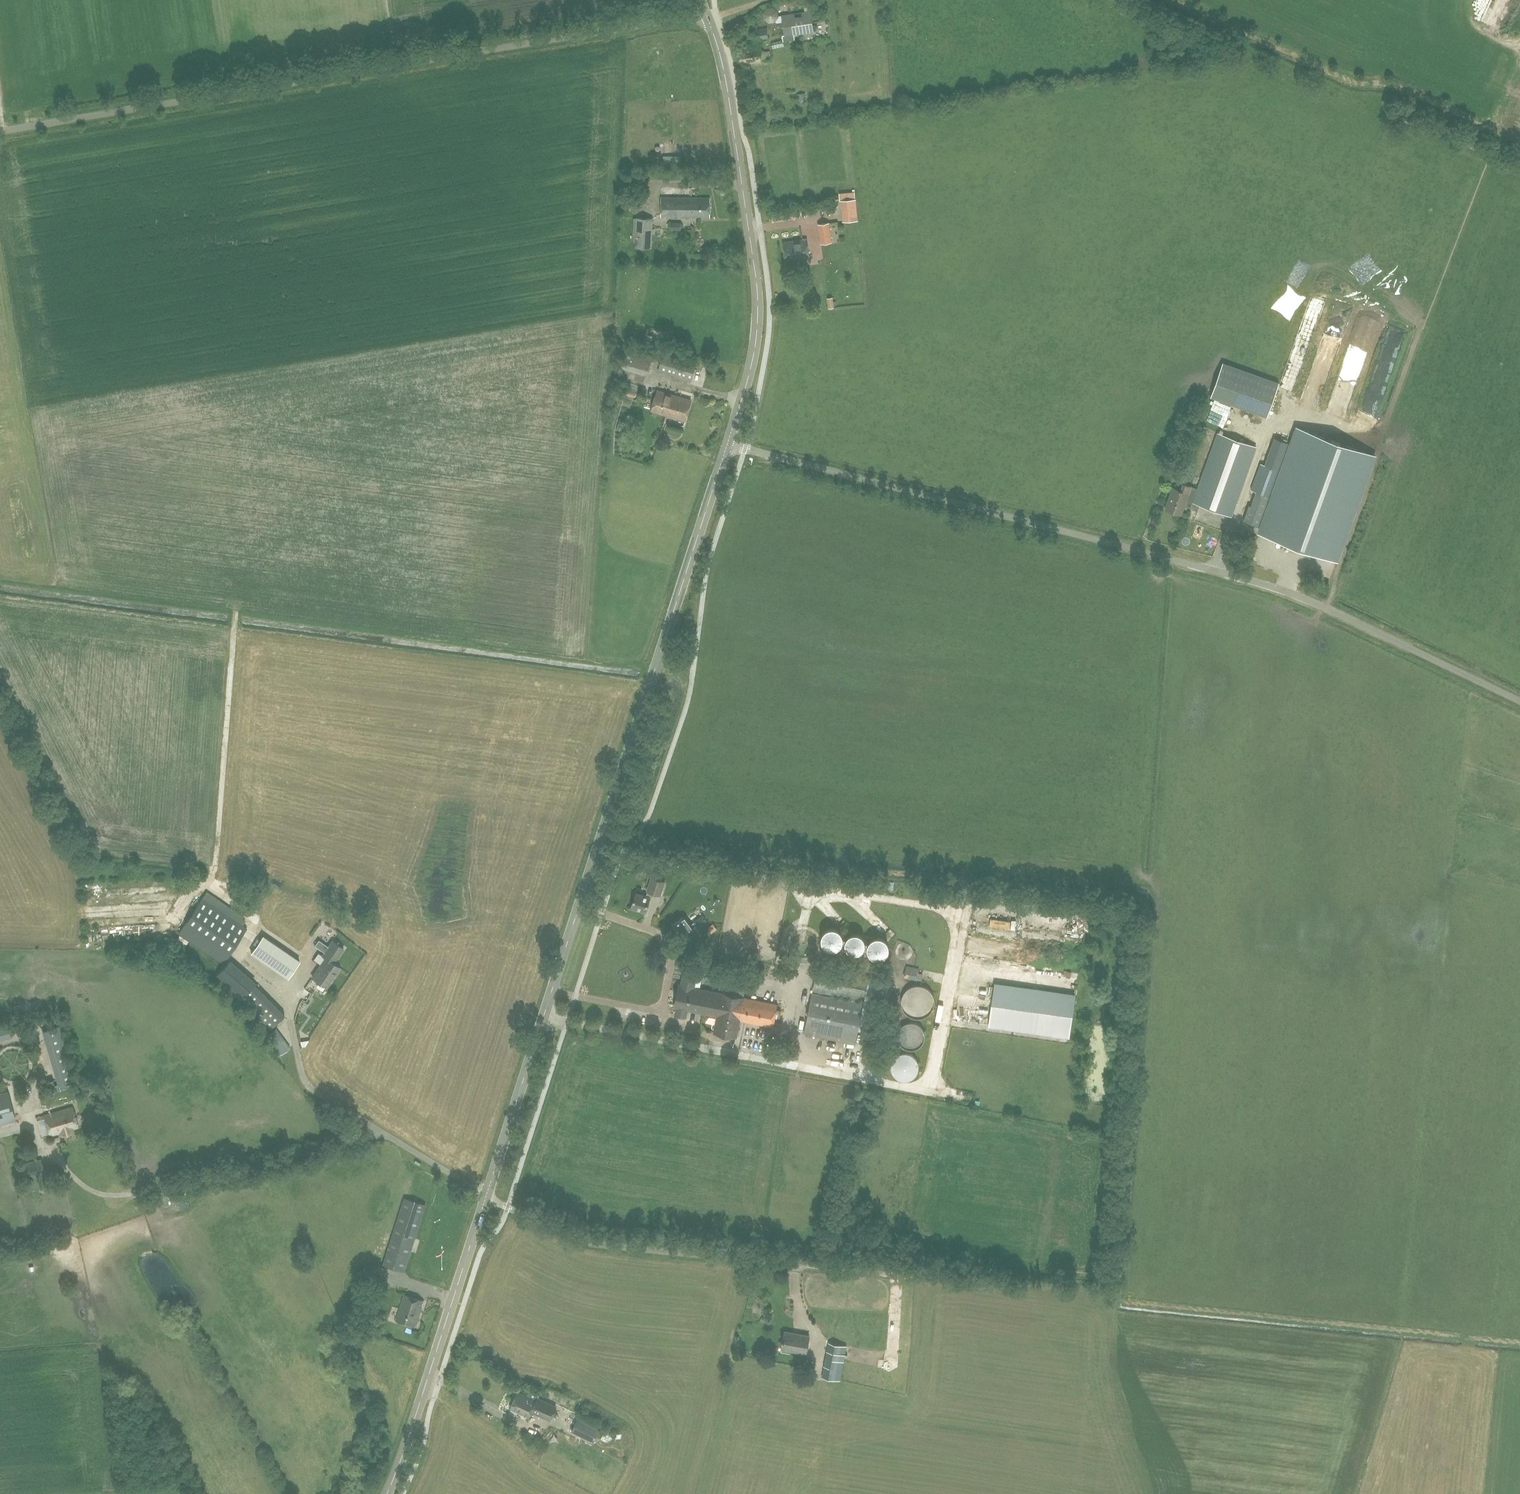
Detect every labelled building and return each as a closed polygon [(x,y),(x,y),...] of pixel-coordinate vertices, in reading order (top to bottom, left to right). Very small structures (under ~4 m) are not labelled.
[(783,35),(784,44),(788,44),(787,40),(795,39),(794,34),(814,31),(813,30),(816,30),(816,24),(813,25),(811,11),(810,3),(804,3),(805,12),(782,15),(785,35),(783,35)] [(769,21),(774,20),(777,16),(777,11),(772,7),(767,8),(764,12),(764,18),(769,21)] [(710,217),(710,197),(661,197),(661,217),(710,217)] [(855,199),(842,200),(844,221),(857,219),(855,199)] [(651,248),(653,218),(637,217),(635,247),(651,248)] [(669,221),(669,229),(683,228),(682,221),(669,221)] [(820,243),(832,242),(829,222),(818,223),(820,243)] [(786,261),(810,257),(807,238),(783,242),(786,261)] [(1362,367),(1370,340),(1354,335),(1346,363),(1351,364),(1349,370),(1356,372),(1358,365),(1362,367)] [(644,383),(652,355),(625,348),(617,375),(644,383)] [(691,380),(696,364),(663,354),(658,370),(691,380)] [(1221,362),(1218,375),(1235,378),(1237,366),(1221,362)] [(1217,372),(1210,391),(1265,410),(1275,380),(1256,374),(1253,385),(1217,372)] [(673,404),(675,395),(657,390),(652,410),(666,415),(669,403),(673,404)] [(669,403),(666,415),(685,420),(691,400),(675,395),(673,404),(669,403)] [(1216,407),(1218,403),(1208,398),(1206,403),(1216,407)] [(1204,424),(1210,408),(1202,406),(1196,422),(1204,424)] [(1327,556),(1365,452),(1306,431),(1269,535),(1327,556)] [(1231,516),(1256,446),(1218,433),(1198,488),(1183,483),(1181,490),(1172,487),(1165,508),(1181,514),(1186,499),(1231,516)] [(1261,526),(1291,444),(1274,438),(1264,465),(1260,463),(1251,489),(1256,490),(1250,505),(1249,505),(1243,520),(1261,526)] [(660,895),(664,881),(651,877),(647,891),(660,895)] [(160,898),(170,901),(172,895),(162,892),(160,898)] [(646,911),(650,897),(636,893),(631,907),(646,911)] [(223,964),(247,928),(203,898),(178,933),(223,964)] [(698,927),(708,920),(702,914),(693,920),(694,922),(691,924),(684,916),(672,924),(681,937),(693,928),(697,925),(698,927)] [(1012,927),(1012,918),(991,917),(991,927),(1012,927)] [(827,918),(818,931),(834,941),(842,927),(827,918)] [(864,935),(856,922),(842,931),(846,938),(850,936),(854,942),(864,935)] [(865,942),(873,938),(877,945),(887,940),(880,925),(861,935),(865,942)] [(263,936),(251,953),(288,978),(300,961),(263,936)] [(328,946),(319,940),(315,946),(324,952),(322,955),(326,957),(312,977),(326,987),(340,967),(333,963),(343,948),(332,941),(328,946)] [(239,1000),(255,981),(229,959),(213,977),(239,1000)] [(906,965),(904,977),(917,979),(919,968),(906,965)] [(694,987),(698,969),(685,966),(681,985),(679,984),(675,1007),(677,1007),(675,1014),(686,1016),(688,1009),(717,1015),(714,1032),(736,1036),(740,1020),(773,1026),(774,1021),(779,1022),(781,1010),(777,1009),(778,1004),(744,997),(722,993),(694,987)] [(869,1029),(878,981),(867,979),(868,976),(817,966),(813,990),(850,997),(849,1000),(812,992),(804,1032),(855,1042),(858,1027),(869,1029)] [(963,973),(964,982),(982,981),(982,972),(963,973)] [(1074,994),(995,983),(989,1025),(1069,1036),(1074,994)] [(241,999),(270,1029),(284,1014),(254,984),(241,999)] [(10,1037),(7,1021),(0,1023),(0,1039),(10,1037)] [(280,1054),(290,1047),(276,1028),(266,1035),(280,1054)] [(16,1118),(8,1091),(0,1093),(0,1122),(16,1118)] [(64,1134),(73,1131),(72,1129),(79,1127),(73,1107),(44,1115),(50,1135),(63,1131),(64,1134)] [(45,1174),(42,1158),(18,1164),(21,1178),(36,1174),(37,1176),(45,1174)] [(404,1271),(425,1204),(405,1197),(383,1264),(404,1271)] [(384,1279),(375,1276),(373,1281),(382,1284),(384,1279)] [(417,1321),(422,1306),(420,1306),(422,1300),(405,1294),(396,1320),(414,1326),(416,1320),(417,1321)] [(806,1353),(809,1336),(785,1331),(782,1348),(806,1353)] [(829,1343),(822,1377),(840,1381),(846,1346),(829,1343)] [(536,1401),(518,1392),(511,1407),(529,1416),(532,1411),(549,1420),(556,1406),(538,1397),(536,1401)] [(588,1424),(577,1419),(572,1430),(583,1435),(588,1424)]
